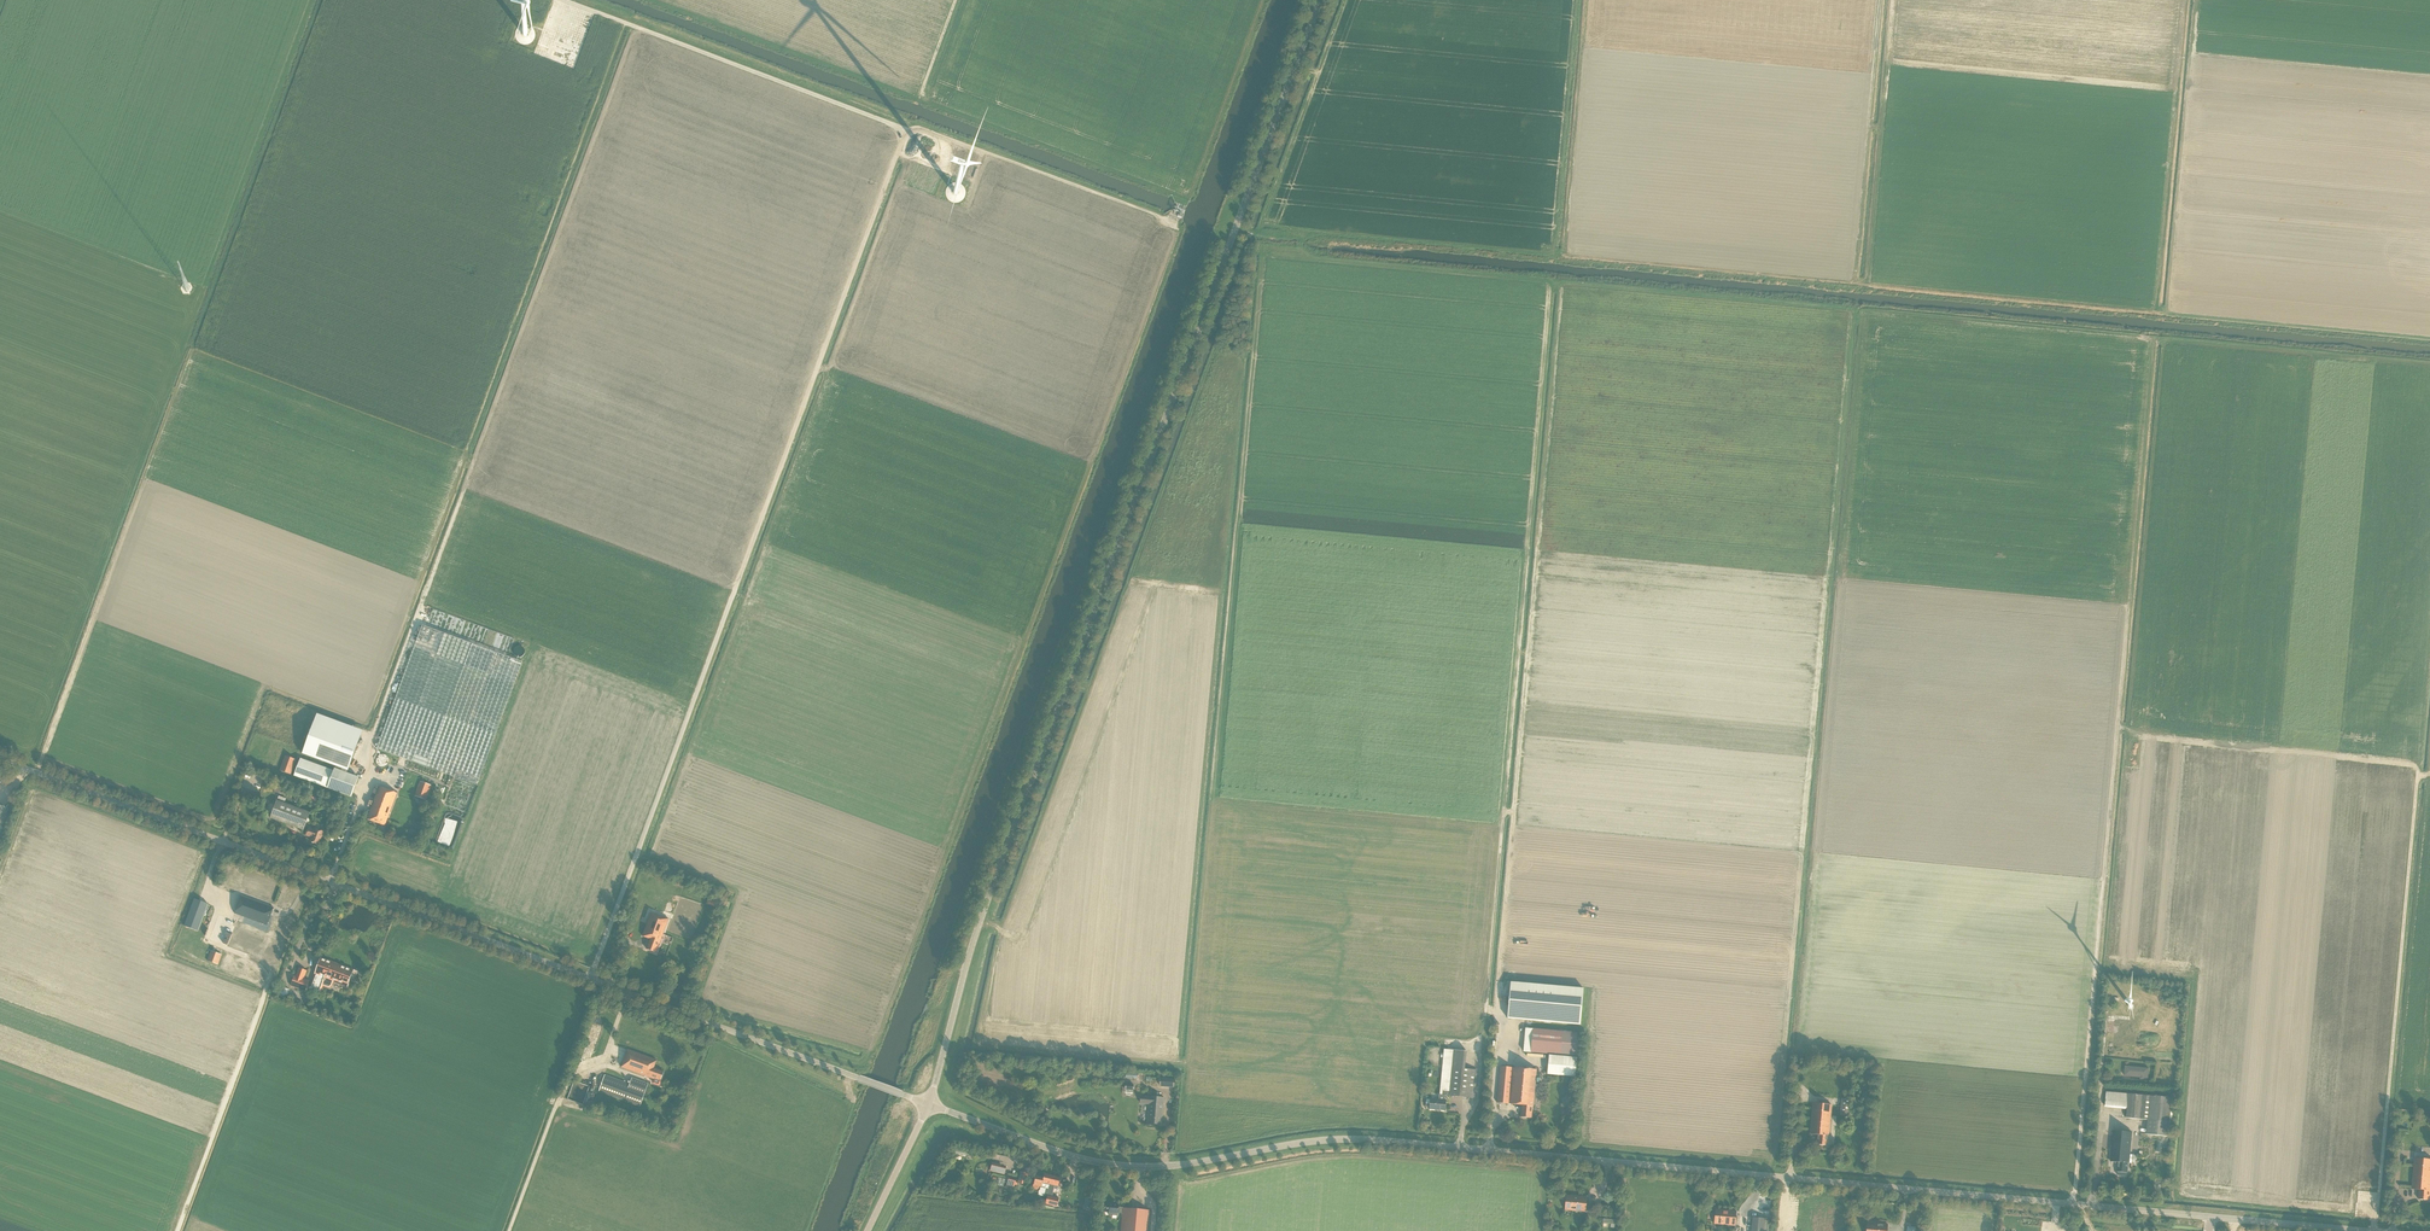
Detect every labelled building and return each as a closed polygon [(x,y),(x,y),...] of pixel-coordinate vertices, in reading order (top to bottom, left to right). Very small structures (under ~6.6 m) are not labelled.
[(478,786),(523,662),(422,625),(377,749),(478,786)] [(315,720),(303,754),(349,771),(362,737),(315,720)] [(280,771),(291,775),(297,759),(285,755),(280,771)] [(294,776),(328,788),(335,770),(301,758),(294,776)] [(359,777),(353,775),(336,769),(329,788),(351,797),(359,777)] [(423,803),(425,799),(426,800),(431,785),(420,781),(415,795),(420,797),(419,801),(423,803)] [(367,819),(385,826),(397,793),(379,787),(367,819)] [(270,818),(304,830),(311,812),(285,802),(278,800),(270,818)] [(1,838),(12,810),(0,805),(0,838),(1,838)] [(311,841),(319,844),(324,830),(314,827),(313,829),(308,828),(306,834),(312,837),(311,841)] [(632,900),(642,904),(645,896),(636,893),(632,900)] [(235,914),(267,924),(274,908),(241,897),(235,913),(235,914)] [(185,926),(198,931),(208,903),(195,898),(185,926)] [(717,901),(709,898),(707,904),(715,907),(717,901)] [(646,949),(656,952),(660,941),(661,941),(669,919),(651,912),(643,936),(650,939),(646,949)] [(207,960),(218,964),(222,954),(211,950),(207,960)] [(321,957),(310,987),(322,991),(323,986),(329,988),(330,987),(331,987),(331,986),(333,985),(334,982),(348,987),(354,969),(321,957)] [(296,975),(295,974),(291,985),(306,991),(310,980),(304,978),(307,971),(299,968),(296,975)] [(1511,982),(1508,1018),(1581,1024),(1584,988),(1511,982)] [(276,994),(287,998),(290,989),(279,985),(276,994)] [(589,1033),(597,1034),(598,1026),(590,1025),(589,1033)] [(1526,1028),(1524,1051),(1578,1055),(1580,1032),(1526,1028)] [(1431,1106),(1431,1109),(1446,1110),(1447,1099),(1445,1099),(1446,1095),(1475,1098),(1478,1069),(1464,1068),(1466,1051),(1444,1048),(1439,1098),(1432,1098),(1431,1106)] [(628,1049),(622,1067),(654,1078),(653,1083),(659,1085),(664,1071),(654,1068),(657,1060),(628,1049)] [(2108,1053),(2108,1058),(2143,1060),(2143,1051),(2120,1050),(2120,1054),(2108,1053)] [(1550,1055),(1548,1074),(1576,1077),(1578,1057),(1550,1055)] [(1537,1069),(1513,1067),(1500,1065),(1497,1103),(1510,1104),(1523,1104),(1523,1111),(1522,1111),(1521,1117),(1531,1118),(1533,1106),(1534,1106),(1537,1069)] [(2126,1066),(2125,1076),(2140,1077),(2140,1079),(2144,1079),(2145,1077),(2146,1078),(2147,1078),(2148,1068),(2147,1068),(2126,1066)] [(599,1091),(640,1106),(648,1083),(632,1077),(630,1084),(605,1074),(599,1091)] [(1160,1086),(1175,1088),(1176,1079),(1161,1078),(1160,1086)] [(2129,1093),(2129,1094),(2106,1092),(2105,1107),(2128,1109),(2127,1117),(2148,1119),(2147,1134),(2169,1136),(2173,1098),(2129,1093)] [(1148,1123),(1163,1124),(1165,1097),(1142,1095),(1141,1103),(1150,1104),(1148,1123)] [(1841,1115),(1849,1115),(1851,1099),(1842,1098),(1841,1115)] [(1829,1135),(1832,1104),(1814,1103),(1811,1134),(1818,1134),(1817,1144),(1827,1145),(1828,1134),(1829,1135)] [(2130,1162),(2132,1132),(2114,1130),(2111,1161),(2119,1162),(2118,1172),(2118,1175),(2127,1175),(2127,1172),(2128,1172),(2129,1162),(2130,1162)] [(2412,1189),(2419,1190),(2419,1199),(2429,1200),(2429,1197),(2429,1159),(2415,1158),(2412,1189)] [(1000,1173),(1002,1165),(989,1162),(987,1170),(1000,1173)] [(1020,1183),(1025,1184),(1028,1173),(1021,1172),(1018,1182),(1020,1183)] [(1010,1173),(1007,1184),(1014,1186),(1015,1185),(1015,1182),(1016,1180),(1017,1175),(1010,1173)] [(1044,1193),(1048,1194),(1050,1184),(1052,1175),(1044,1173),(1043,1178),(1036,1176),(1033,1189),(1040,1191),(1041,1188),(1045,1189),(1044,1193)] [(1050,1184),(1048,1194),(1045,1203),(1057,1206),(1059,1198),(1052,1197),(1055,1185),(1059,1186),(1061,1178),(1052,1175),(1050,1184)] [(2361,1202),(2370,1203),(2370,1199),(2371,1199),(2371,1194),(2362,1194),(2361,1202)] [(1566,1210),(1586,1212),(1587,1196),(1567,1195),(1566,1210)] [(1104,1211),(1109,1212),(1109,1214),(1117,1215),(1118,1214),(1122,1214),(1121,1230),(1148,1230),(1150,1210),(1119,1208),(1120,1204),(1105,1202),(1104,1211)] [(1737,1210),(1728,1210),(1716,1209),(1715,1224),(1736,1225),(1737,1210)] [(1771,1219),(1753,1217),(1751,1230),(1769,1230),(1771,1219)] [(1610,1227),(1614,1228),(1615,1224),(1615,1219),(1603,1219),(1602,1223),(1611,1224),(1610,1227)] [(1888,1224),(1868,1222),(1867,1230),(1887,1230),(1888,1224)]
